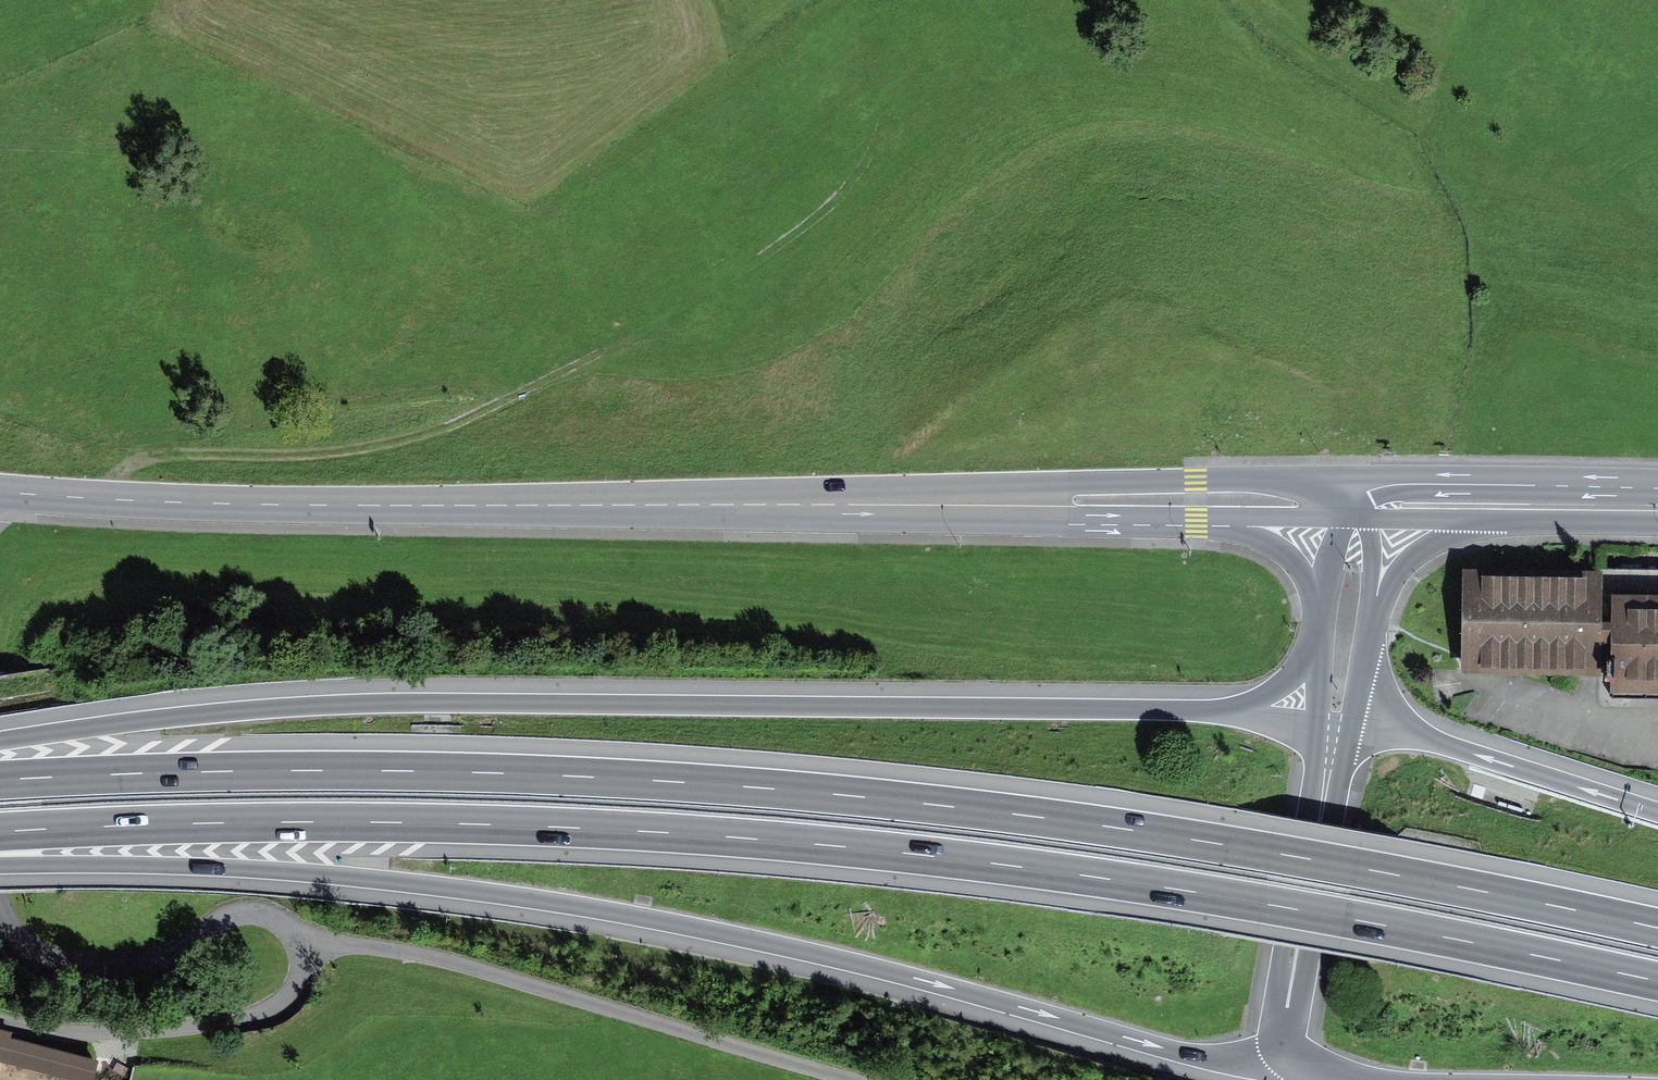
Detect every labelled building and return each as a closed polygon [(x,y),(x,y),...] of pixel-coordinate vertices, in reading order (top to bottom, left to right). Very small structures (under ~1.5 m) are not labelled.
[(1469,573),(1469,666),(1614,666),(1614,692),(1657,692),(1657,574),(1469,573)] [(33,1079),(97,1079),(99,1070),(35,1063),(33,1079)]
